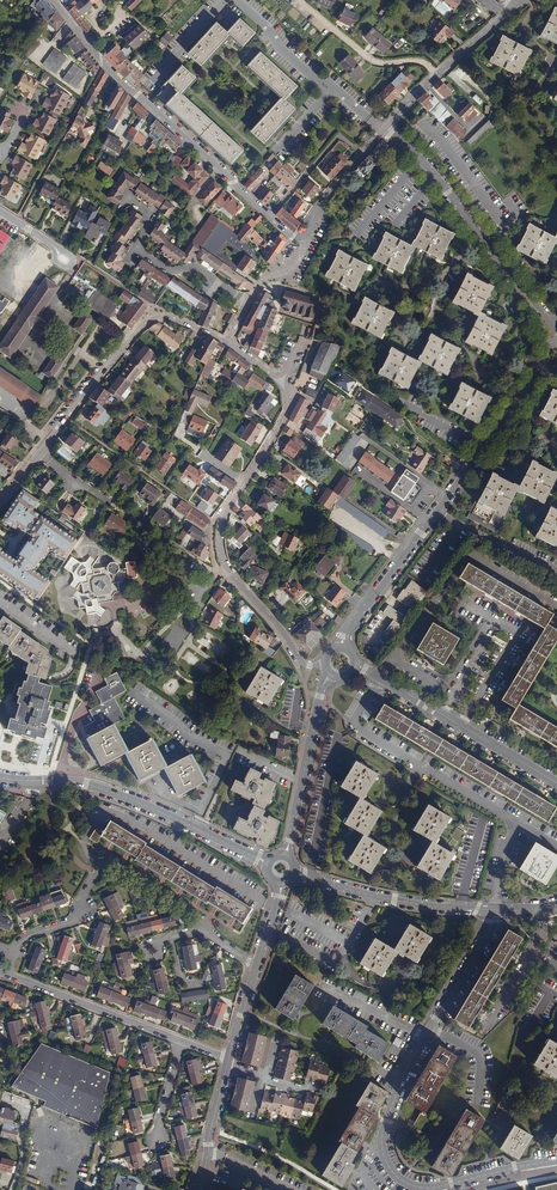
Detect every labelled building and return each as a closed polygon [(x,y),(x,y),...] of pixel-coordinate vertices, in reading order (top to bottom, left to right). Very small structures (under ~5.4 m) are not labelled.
[(29,6),(33,9),(40,0),(35,0),(29,6)] [(48,0),(40,0),(33,9),(43,18),(41,19),(46,24),(47,23),(57,11),(54,6),(48,0)] [(82,15),(88,10),(81,1),(82,0),(75,0),(74,1),(77,4),(75,6),(82,15)] [(88,10),(94,5),(90,0),(82,0),(81,1),(88,10)] [(126,5),(131,10),(141,0),(130,0),(126,5)] [(334,0),(319,0),(317,3),(330,9),(334,0)] [(461,0),(444,0),(444,1),(451,5),(450,7),(455,10),(461,0)] [(496,13),(503,6),(495,0),(477,0),(496,13)] [(79,24),(84,20),(81,16),(82,15),(75,6),(77,4),(74,1),(66,7),(79,24)] [(446,12),(448,7),(438,3),(436,8),(446,12)] [(236,16),(241,11),(236,6),(231,10),(236,16)] [(555,6),(553,10),(554,10),(542,33),(541,33),(539,36),(545,39),(546,38),(556,44),(556,7),(555,6)] [(337,20),(351,26),(356,14),(355,13),(357,9),(352,7),(350,11),(343,8),(337,20)] [(65,21),(57,11),(47,23),(57,30),(65,21)] [(243,46),(255,33),(240,18),(227,32),(216,22),(188,53),(202,65),(230,35),(243,46)] [(79,24),(86,33),(91,29),(84,20),(79,24)] [(450,38),(455,32),(441,21),(429,35),(438,43),(445,35),(450,38)] [(123,39),(140,25),(138,23),(122,38),(123,39)] [(135,47),(149,34),(140,25),(123,39),(132,48),(135,46),(135,47)] [(364,38),(374,46),(382,36),(373,28),(364,38)] [(85,46),(72,30),(66,38),(68,41),(67,42),(76,53),(85,46)] [(159,41),(166,47),(173,38),(167,33),(159,41)] [(507,36),(503,35),(500,40),(501,41),(493,56),(492,56),(489,61),(493,63),(515,74),(515,75),(519,77),(522,71),(521,71),(529,55),(530,56),(533,50),(529,48),(529,49),(517,43),(506,37),(507,36)] [(382,36),(374,46),(384,54),(392,44),(382,36)] [(40,43),(34,38),(21,53),(28,58),(40,43)] [(109,47),(111,50),(116,46),(118,44),(116,42),(109,47)] [(134,85),(139,80),(139,79),(143,75),(127,58),(121,51),(116,46),(111,50),(109,52),(107,50),(102,54),(106,58),(134,85)] [(55,74),(67,58),(54,49),(42,64),(55,74)] [(99,64),(87,50),(80,56),(95,74),(99,67),(99,64)] [(251,131),(265,143),(273,134),(287,118),(295,109),(285,99),(297,86),(260,52),(248,66),(282,97),(251,131)] [(348,72),(357,64),(350,55),(340,63),(348,72)] [(76,88),(87,73),(74,63),(62,79),(76,88)] [(365,74),(357,64),(348,72),(356,81),(365,74)] [(166,104),(231,163),(243,150),(181,93),(196,78),(182,65),(164,85),(167,88),(163,92),(161,91),(157,95),(167,103),(166,104)] [(91,107),(108,75),(102,69),(84,103),(91,107)] [(407,70),(403,74),(410,80),(413,77),(407,70)] [(390,83),(400,93),(411,81),(410,80),(403,74),(401,72),(390,83)] [(31,99),(40,83),(24,74),(17,87),(22,90),(25,92),(24,95),(31,99)] [(143,75),(139,79),(144,83),(148,79),(143,75)] [(455,89),(449,83),(446,86),(441,80),(433,86),(445,99),(455,89)] [(389,104),(400,93),(390,83),(379,95),(389,104)] [(124,91),(118,85),(106,105),(107,105),(105,109),(111,113),(124,91)] [(43,105),(59,114),(64,105),(65,105),(68,100),(68,99),(70,95),(57,88),(54,93),(52,97),(50,100),(46,98),(43,105)] [(125,92),(106,125),(113,129),(131,97),(125,92)] [(433,99),(426,92),(417,100),(428,110),(432,106),(432,105),(433,104),(435,106),(429,111),(443,124),(447,120),(451,114),(435,96),(433,99)] [(475,95),(472,99),(481,104),(483,100),(475,95)] [(149,113),(137,103),(132,109),(142,118),(134,128),(138,131),(149,113)] [(474,108),(469,103),(458,115),(463,120),(464,119),(468,123),(478,113),(474,109),(474,108)] [(9,113),(3,110),(0,115),(0,128),(8,132),(14,120),(10,118),(8,117),(9,115),(9,113)] [(32,126),(48,135),(57,120),(44,112),(41,118),(40,117),(39,120),(36,119),(32,126)] [(83,115),(79,112),(69,130),(74,132),(78,131),(78,130),(80,131),(82,137),(79,142),(85,146),(90,137),(89,133),(88,133),(87,129),(95,127),(93,122),(86,119),(86,117),(86,116),(86,115),(84,114),(83,115)] [(168,130),(156,119),(149,128),(157,136),(145,150),(150,154),(163,138),(168,130)] [(450,123),(447,120),(443,124),(456,136),(461,141),(463,139),(466,133),(462,129),(463,128),(454,119),(450,123)] [(494,127),(488,121),(468,142),(465,145),(471,151),(475,148),(494,127)] [(132,127),(129,133),(134,137),(137,132),(138,131),(134,128),(132,127)] [(169,130),(168,130),(163,138),(176,150),(182,143),(169,130)] [(137,132),(134,137),(133,140),(140,145),(146,138),(137,132)] [(18,150),(34,159),(39,151),(40,151),(45,140),(32,133),(29,138),(27,142),(25,145),(22,143),(18,150)] [(117,152),(122,142),(109,135),(104,144),(117,152)] [(383,140),(374,149),(380,154),(388,145),(383,140)] [(177,167),(182,159),(177,155),(176,157),(172,154),(167,162),(171,165),(172,164),(177,167)] [(334,162),(341,169),(349,161),(341,154),(337,157),(335,155),(332,158),(335,161),(334,162)] [(389,168),(394,171),(404,160),(398,154),(395,157),(397,159),(389,168)] [(369,155),(358,168),(366,175),(377,162),(369,155)] [(199,188),(210,177),(195,162),(194,162),(188,156),(180,164),(194,178),(192,181),(199,188)] [(23,181),(32,165),(19,158),(16,163),(15,163),(14,166),(11,164),(7,171),(23,181)] [(282,166),(283,166),(278,160),(270,170),(276,174),(282,166)] [(101,161),(97,167),(110,176),(113,170),(101,161)] [(331,180),(341,169),(334,162),(324,173),(331,180)] [(288,191),(297,181),(282,166),(276,174),(275,175),(285,186),(284,186),(288,191)] [(243,185),(250,192),(265,176),(258,169),(248,179),(243,185)] [(124,172),(117,183),(125,188),(127,186),(131,189),(138,179),(135,176),(134,178),(124,172)] [(173,172),(169,179),(191,197),(197,190),(190,183),(188,185),(173,172)] [(20,185),(4,176),(0,184),(3,185),(1,188),(2,189),(0,192),(0,194),(12,201),(20,185)] [(142,181),(138,179),(131,189),(137,193),(135,196),(143,201),(150,190),(141,183),(142,181)] [(125,188),(117,183),(115,181),(111,187),(113,188),(107,197),(117,205),(123,197),(121,195),(125,188)] [(212,199),(222,188),(215,181),(198,199),(205,205),(212,199)] [(58,197),(61,190),(46,182),(39,194),(47,197),(46,200),(48,201),(47,202),(53,205),(58,197)] [(312,198),(319,188),(310,182),(302,191),(312,198)] [(267,186),(256,197),(266,206),(272,199),(277,203),(281,199),(267,186)] [(159,196),(150,190),(143,201),(150,206),(152,203),(157,207),(164,196),(160,193),(159,196)] [(228,196),(223,191),(215,201),(220,206),(221,205),(233,216),(241,207),(234,201),(235,200),(230,195),(228,196)] [(168,198),(164,196),(157,207),(161,209),(160,212),(168,217),(176,206),(166,200),(168,198)] [(53,205),(51,210),(55,212),(56,210),(67,215),(72,204),(58,197),(53,205)] [(306,204),(299,200),(290,213),(297,217),(306,204)] [(294,232),(301,223),(282,208),(276,215),(294,232)] [(92,222),(94,218),(79,210),(73,221),(88,229),(92,222)] [(126,224),(137,231),(142,224),(139,222),(143,217),(133,210),(130,214),(132,215),(126,224)] [(262,217),(257,211),(247,224),(252,228),(262,217)] [(220,221),(212,215),(192,241),(201,247),(220,221)] [(88,229),(84,236),(95,242),(100,231),(105,234),(111,223),(99,217),(96,224),(92,222),(88,229)] [(411,244),(415,246),(438,257),(438,258),(441,260),(444,255),(443,254),(451,238),(452,238),(455,233),(451,231),(451,232),(429,220),(425,218),(422,223),(423,223),(415,240),(414,239),(411,244)] [(158,244),(166,233),(168,231),(163,227),(165,225),(158,221),(154,226),(155,227),(150,235),(153,237),(151,239),(158,244)] [(247,274),(256,262),(258,260),(253,251),(247,245),(236,236),(220,221),(201,247),(209,253),(223,262),(237,273),(243,276),(245,273),(247,274)] [(556,243),(556,237),(555,236),(555,237),(529,222),(526,228),(527,228),(519,244),(518,244),(515,249),(519,251),(520,251),(542,262),(542,263),(545,265),(548,260),(547,259),(555,243),(556,244),(556,243)] [(131,239),(137,231),(126,224),(120,233),(118,232),(116,235),(125,242),(129,237),(131,239)] [(252,228),(247,224),(236,236),(247,245),(251,241),(248,239),(251,236),(254,238),(253,240),(259,245),(263,239),(252,228)] [(6,242),(10,237),(0,230),(0,253),(5,246),(4,245),(2,244),(4,241),(6,242)] [(412,252),(415,246),(411,244),(411,245),(389,234),(389,233),(385,231),(383,236),(384,237),(376,253),(375,252),(372,258),(375,260),(376,259),(398,270),(398,271),(402,273),(404,268),(404,267),(412,251),(412,252)] [(168,258),(175,247),(167,240),(170,236),(166,233),(158,244),(157,246),(162,250),(160,252),(168,258)] [(287,239),(281,234),(271,247),(278,253),(287,239)] [(123,245),(125,242),(116,235),(113,239),(117,241),(111,250),(114,252),(122,257),(127,250),(124,248),(125,247),(123,245)] [(195,254),(204,260),(209,253),(201,247),(192,241),(186,252),(192,257),(195,254)] [(237,267),(238,265),(221,253),(227,245),(244,257),(245,255),(226,241),(217,254),(237,267)] [(192,257),(186,252),(185,253),(175,247),(168,258),(175,263),(178,260),(179,261),(180,259),(188,264),(192,257)] [(278,253),(271,247),(263,258),(271,264),(278,253)] [(11,359),(31,329),(31,328),(38,317),(38,318),(59,287),(38,273),(49,255),(39,248),(28,264),(22,273),(40,286),(21,314),(19,317),(0,344),(0,352),(11,359)] [(366,270),(368,264),(365,262),(364,263),(342,252),(342,251),(338,249),(336,254),(337,255),(329,271),(328,270),(325,276),(329,277),(351,288),(351,289),(355,291),(358,285),(357,285),(365,270),(366,270)] [(120,260),(122,257),(114,252),(106,263),(119,272),(125,263),(120,260)] [(204,260),(218,270),(223,262),(209,253),(204,260)] [(145,285),(150,277),(155,269),(142,260),(137,267),(145,272),(139,281),(145,285)] [(22,273),(28,264),(26,262),(20,272),(22,273)] [(217,271),(232,281),(237,273),(223,262),(218,270),(217,271)] [(167,286),(172,280),(155,269),(150,277),(153,279),(166,288),(167,286)] [(478,315),(480,311),(491,289),(492,289),(494,286),(489,283),(488,284),(472,276),(472,274),(467,272),(465,275),(466,276),(454,298),(453,298),(452,302),(457,304),(458,303),(473,312),(473,313),(478,315)] [(251,290),(254,285),(243,276),(237,273),(232,281),(236,284),(235,286),(241,290),(243,286),(251,290)] [(138,295),(151,303),(156,297),(147,291),(147,290),(146,289),(153,279),(150,277),(145,285),(138,295)] [(203,312),(209,300),(203,298),(179,281),(178,283),(172,279),(172,280),(167,286),(203,312)] [(90,309),(107,320),(116,315),(115,307),(117,305),(96,291),(86,306),(90,309)] [(124,313),(136,322),(148,307),(124,291),(119,298),(130,305),(124,313)] [(263,306),(277,311),(273,301),(270,304),(266,302),(269,295),(262,291),(255,305),(262,308),(263,306)] [(309,298),(289,292),(285,291),(281,303),(283,303),(282,307),(285,309),(285,311),(305,317),(305,318),(313,320),(317,302),(309,300),(309,298)] [(392,317),(395,311),(391,309),(390,310),(369,298),(365,296),(362,301),(363,302),(355,318),(354,317),(351,323),(355,325),(355,324),(377,335),(377,337),(381,338),(383,333),(383,332),(391,316),(392,317)] [(19,317),(21,314),(19,313),(22,310),(5,298),(2,302),(0,300),(0,314),(2,313),(5,308),(19,317)] [(207,329),(217,304),(209,300),(203,312),(198,324),(198,325),(207,329)] [(258,328),(268,332),(276,313),(277,311),(263,306),(262,308),(255,305),(243,327),(251,329),(255,321),(258,321),(259,320),(262,321),(258,328)] [(87,314),(84,311),(72,329),(82,335),(84,332),(94,318),(87,314)] [(486,314),(480,311),(478,315),(479,316),(465,341),(470,344),(471,343),(487,351),(486,352),(492,355),(494,351),(493,351),(504,328),(505,328),(507,325),(502,322),(501,323),(485,315),(486,314)] [(131,329),(136,322),(124,313),(119,320),(131,329)] [(230,324),(235,316),(231,313),(226,322),(230,324)] [(157,336),(176,350),(185,337),(178,332),(175,335),(165,327),(157,336)] [(243,347),(258,358),(268,332),(258,328),(257,331),(252,330),(250,334),(255,336),(252,344),(247,342),(243,347)] [(417,359),(421,361),(422,361),(444,372),(444,373),(447,375),(450,369),(449,369),(457,353),(458,353),(461,348),(457,346),(457,347),(435,335),(431,333),(428,338),(429,339),(421,354),(420,354),(417,359)] [(208,337),(207,338),(201,348),(211,355),(215,348),(221,352),(225,346),(208,337)] [(339,349),(341,346),(322,342),(310,368),(312,369),(309,375),(323,381),(325,375),(326,375),(332,363),(336,358),(339,349)] [(139,353),(136,358),(144,365),(145,366),(155,354),(145,346),(142,350),(142,351),(140,354),(139,353)] [(419,367),(421,361),(417,359),(417,360),(395,349),(395,348),(392,346),(389,352),(390,352),(382,368),(381,367),(378,373),(382,375),(382,374),(404,386),(404,387),(408,388),(411,383),(410,382),(418,366),(419,367)] [(211,355),(201,348),(199,353),(196,358),(198,360),(205,365),(201,375),(203,376),(207,378),(215,362),(209,358),(211,355)] [(196,358),(199,353),(193,349),(185,361),(194,367),(198,360),(196,358)] [(251,365),(230,349),(226,357),(234,362),(229,371),(236,375),(241,368),(245,370),(246,371),(251,365)] [(42,373),(45,375),(51,380),(61,366),(63,362),(54,356),(42,373)] [(144,365),(136,358),(132,362),(131,362),(120,376),(130,384),(144,365)] [(217,363),(209,379),(215,381),(219,372),(222,374),(225,367),(217,363)] [(243,374),(245,370),(241,368),(236,375),(232,381),(244,389),(246,386),(259,395),(267,383),(253,374),(250,378),(243,374)] [(15,396),(23,384),(0,369),(0,386),(15,396)] [(236,375),(229,371),(226,369),(221,376),(232,382),(232,381),(236,375)] [(356,382),(342,372),(334,384),(348,394),(356,382)] [(131,385),(130,384),(120,376),(114,384),(115,385),(113,388),(112,387),(108,392),(110,394),(117,398),(118,402),(131,385)] [(201,381),(198,380),(193,392),(188,402),(187,405),(190,406),(192,402),(207,408),(214,393),(202,387),(204,383),(201,381)] [(465,383),(462,381),(459,386),(460,387),(452,403),(451,403),(448,408),(452,410),(452,409),(474,421),(478,423),(480,418),(479,417),(488,401),(489,401),(491,396),(488,394),(488,395),(465,384),(465,383)] [(267,383),(259,395),(262,396),(255,406),(259,409),(264,413),(270,403),(274,398),(265,392),(270,385),(267,383)] [(23,384),(15,396),(28,405),(35,393),(23,384)] [(105,390),(100,386),(89,399),(98,405),(101,407),(108,397),(103,393),(105,390)] [(306,395),(316,400),(320,392),(309,387),(306,395)] [(187,389),(183,398),(188,402),(193,392),(187,389)] [(552,390),(549,396),(550,396),(542,412),(541,411),(538,417),(543,419),(543,418),(556,426),(556,393),(556,392),(552,390)] [(403,418),(364,391),(357,401),(396,428),(403,418)] [(35,393),(28,405),(32,408),(40,396),(35,393)] [(359,406),(342,394),(338,399),(328,394),(322,408),(332,413),(341,420),(341,421),(347,425),(353,417),(352,416),(359,406)] [(297,425),(309,402),(301,398),(289,420),(297,425)] [(273,405),(270,403),(264,413),(267,415),(273,405)] [(101,407),(98,405),(86,419),(97,428),(100,424),(103,425),(111,415),(101,407)] [(195,409),(190,406),(187,405),(179,422),(188,425),(195,409)] [(332,413),(322,408),(321,411),(331,417),(332,413)] [(248,410),(245,414),(251,418),(254,413),(248,410)] [(321,411),(318,410),(310,422),(303,433),(318,442),(327,429),(324,428),(331,417),(321,411)] [(209,422),(194,415),(189,427),(203,433),(209,422)] [(378,420),(371,415),(360,431),(367,436),(378,420)] [(132,423),(146,433),(148,431),(151,426),(137,416),(132,423)] [(263,431),(252,424),(242,439),(253,446),(256,441),(257,441),(260,437),(259,436),(263,431)] [(151,426),(148,431),(153,435),(157,430),(151,426)] [(294,432),(285,426),(283,430),(291,436),(294,432)] [(122,430),(114,441),(127,451),(135,440),(122,430)] [(65,443),(77,453),(85,443),(73,433),(65,443)] [(343,464),(361,438),(354,433),(336,459),(343,464)] [(10,450),(16,441),(7,435),(1,445),(10,450)] [(306,444),(295,437),(292,441),(291,440),(283,451),(293,458),(301,447),(304,446),(306,444)] [(216,458),(229,467),(241,449),(227,440),(216,458)] [(147,449),(150,446),(143,441),(134,453),(145,461),(152,452),(147,449)] [(427,461),(431,456),(417,446),(413,452),(417,455),(414,459),(416,460),(411,467),(421,473),(425,466),(424,465),(427,461)] [(20,461),(0,447),(0,464),(13,472),(20,461)] [(377,459),(366,451),(359,462),(370,470),(377,459)] [(112,465),(97,454),(89,464),(104,476),(112,465)] [(397,473),(377,459),(370,470),(390,483),(397,473)] [(156,468),(165,475),(171,466),(162,460),(156,468)] [(516,491),(522,494),(523,493),(538,501),(538,502),(544,505),(546,501),(545,500),(551,486),(556,478),(556,479),(556,474),(553,472),(553,473),(537,465),(537,464),(532,461),(530,465),(519,487),(518,487),(516,491)] [(199,471),(189,465),(182,474),(200,486),(208,475),(200,469),(199,471)] [(301,474),(288,465),(281,473),(295,483),(295,482),(300,486),(306,479),(301,475),(301,474)] [(237,484),(212,467),(207,474),(214,479),(232,491),(237,484)] [(133,480),(120,471),(113,480),(120,485),(119,486),(125,491),(133,480)] [(505,513),(516,491),(518,487),(513,484),(513,485),(497,477),(497,476),(492,473),(490,477),(491,478),(479,500),(478,500),(476,503),(477,503),(470,517),(496,530),(503,517),(504,517),(506,513),(505,513)] [(341,498),(343,499),(355,482),(344,475),(332,492),(338,495),(341,498)] [(423,489),(403,475),(391,492),(411,506),(423,489)] [(56,484),(46,476),(41,482),(40,481),(37,486),(47,494),(56,484)] [(281,497),(287,487),(274,479),(268,488),(281,497)] [(162,494),(147,484),(140,493),(150,500),(149,502),(149,504),(152,506),(154,506),(155,504),(162,494)] [(317,502),(328,510),(333,502),(338,495),(332,492),(327,488),(317,502)] [(23,489),(2,519),(19,531),(20,528),(34,538),(18,561),(0,548),(0,576),(38,602),(52,582),(36,571),(51,549),(60,556),(73,538),(35,512),(42,502),(23,489)] [(221,496),(210,490),(204,499),(213,506),(221,496)] [(193,508),(171,493),(166,500),(177,508),(175,510),(186,517),(193,508)] [(278,504),(264,495),(258,505),(272,514),(278,504)] [(385,538),(389,531),(343,499),(341,498),(337,504),(385,538)] [(403,515),(407,510),(390,499),(386,505),(390,508),(385,515),(396,523),(399,518),(401,515),(403,515)] [(202,501),(197,508),(204,513),(209,506),(202,501)] [(86,510),(77,504),(73,510),(67,506),(63,512),(78,522),(86,510)] [(263,526),(266,522),(245,504),(242,508),(243,510),(246,512),(245,513),(242,511),(239,516),(250,526),(252,524),(254,524),(257,522),(263,526)] [(550,507),(548,512),(549,512),(538,534),(537,534),(535,538),(540,540),(540,539),(556,548),(556,549),(556,512),(555,511),(555,510),(550,507)] [(172,517),(160,508),(152,518),(164,527),(172,517)] [(210,520),(193,508),(186,517),(204,529),(210,520)] [(120,532),(124,526),(126,523),(112,514),(105,525),(119,534),(120,532)] [(374,548),(327,519),(322,526),(369,554),(374,548)] [(208,537),(193,526),(190,530),(183,540),(188,544),(191,539),(197,543),(199,545),(200,543),(203,545),(207,538),(208,537)] [(183,540),(190,530),(185,527),(178,537),(183,540)] [(250,538),(252,535),(243,527),(233,537),(240,544),(243,540),(248,536),(249,537),(250,538)] [(293,551),(299,539),(284,532),(281,538),(278,536),(272,543),(276,547),(279,544),(281,540),(283,540),(281,545),(284,547),(286,549),(289,551),(291,550),(293,551)] [(210,539),(207,538),(203,545),(200,543),(199,545),(193,554),(206,563),(209,559),(207,557),(210,553),(206,550),(210,544),(210,539)] [(193,554),(199,545),(197,543),(191,552),(193,554)] [(240,566),(245,570),(257,557),(249,549),(240,558),(244,561),(240,566)] [(348,564),(348,557),(333,556),(333,560),(326,555),(315,569),(325,576),(336,563),(348,564)] [(72,557),(65,568),(73,574),(74,580),(81,584),(82,584),(84,594),(82,595),(78,600),(80,609),(87,608),(88,614),(96,613),(100,607),(100,603),(114,601),(113,596),(116,593),(120,592),(119,583),(129,581),(127,569),(120,570),(119,565),(115,563),(110,563),(107,567),(94,570),(93,567),(87,562),(80,563),(72,557)] [(518,705),(556,641),(556,631),(547,625),(553,615),(468,564),(461,576),(460,576),(459,578),(489,596),(518,614),(537,625),(544,629),(540,637),(523,664),(509,688),(501,701),(515,709),(509,720),(527,730),(555,747),(556,748),(556,729),(518,705)] [(268,573),(254,567),(251,572),(254,573),(252,578),(263,583),(268,573)] [(286,577),(291,572),(287,568),(282,573),(286,577)] [(305,585),(299,580),(297,582),(291,577),(281,588),(296,602),(306,591),(302,588),(305,585)] [(427,592),(412,580),(398,599),(414,610),(427,592)] [(346,593),(336,585),(326,599),(336,606),(339,602),(341,599),(346,593)] [(213,599),(224,607),(231,597),(220,590),(213,599)] [(383,613),(393,620),(398,613),(388,606),(383,613)] [(212,609),(204,624),(215,630),(223,615),(212,609)] [(398,613),(393,620),(383,635),(391,641),(407,619),(398,613)] [(26,674),(29,675),(41,678),(47,680),(52,660),(46,656),(49,651),(21,632),(22,629),(4,617),(0,622),(0,640),(10,647),(8,649),(29,663),(26,674)] [(306,644),(319,632),(310,622),(304,627),(300,623),(292,629),(306,644)] [(458,639),(432,623),(417,650),(430,658),(443,665),(458,639)] [(261,629),(256,626),(249,638),(254,641),(254,642),(267,650),(272,639),(260,632),(261,629)] [(283,681),(261,667),(246,693),(268,706),(283,681)] [(103,766),(127,753),(128,753),(113,725),(126,719),(115,697),(127,691),(117,673),(105,679),(108,685),(96,692),(102,704),(89,710),(95,721),(83,727),(103,766)] [(41,678),(29,675),(27,682),(24,681),(22,689),(20,688),(17,695),(20,696),(18,704),(20,704),(16,720),(11,719),(7,730),(15,732),(14,735),(21,737),(22,736),(36,740),(38,737),(44,739),(48,728),(41,726),(42,724),(47,725),(48,722),(51,710),(49,710),(51,702),(49,702),(53,687),(39,683),(41,678)] [(400,715),(384,705),(376,719),(548,823),(556,808),(542,800),(512,782),(486,766),(458,750),(430,732),(400,715)] [(279,732),(271,731),(270,738),(278,739),(276,755),(289,756),(291,737),(279,736),(279,732)] [(128,753),(127,753),(141,781),(166,768),(152,740),(128,753)] [(166,768),(180,796),(205,783),(190,755),(166,768)] [(363,800),(378,775),(367,769),(356,761),(340,787),(359,798),(344,824),(363,835),(351,856),(350,855),(347,860),(370,874),(386,849),(376,843),(367,837),(382,812),(373,806),(363,800)] [(256,841),(257,844),(267,849),(271,841),(272,841),(277,831),(276,830),(280,821),(269,816),(268,818),(263,816),(266,811),(264,810),(268,803),(269,804),(274,793),(273,793),(277,784),(265,778),(263,781),(260,779),(262,774),(250,768),(249,772),(248,772),(244,780),(245,781),(244,784),(235,780),(230,791),(250,800),(251,798),(254,800),(252,803),(253,805),(254,806),(252,809),(248,818),(247,821),(239,817),(233,829),(237,831),(249,837),(249,836),(253,839),(254,837),(256,838),(257,839),(256,841)] [(435,844),(450,819),(428,805),(413,830),(423,836),(432,842),(416,867),(428,874),(439,880),(456,853),(452,850),(451,853),(435,844)] [(111,821),(103,833),(96,829),(90,839),(97,843),(101,837),(112,843),(129,854),(137,858),(135,860),(148,868),(165,879),(183,889),(202,901),(206,904),(207,902),(218,909),(235,920),(243,924),(252,909),(217,887),(215,889),(145,845),(146,843),(111,821)] [(535,843),(519,869),(532,877),(545,885),(556,865),(556,856),(535,843)] [(63,884),(60,875),(54,877),(57,886),(63,884)] [(11,887),(6,889),(10,900),(11,902),(16,900),(11,887)] [(55,892),(51,894),(55,907),(67,903),(63,894),(56,896),(55,892)] [(104,900),(109,910),(119,905),(123,905),(125,905),(118,892),(104,900)] [(55,907),(51,894),(40,898),(41,902),(44,911),(55,907)] [(30,906),(28,902),(17,905),(21,919),(33,915),(30,906)] [(44,911),(41,902),(30,906),(33,915),(44,911)] [(119,905),(109,910),(115,921),(124,916),(121,910),(124,908),(123,905),(119,905)] [(3,914),(0,922),(0,927),(10,931),(13,922),(6,919),(7,915),(3,914)] [(138,920),(141,934),(153,932),(150,922),(149,916),(138,920)] [(162,919),(164,928),(181,924),(178,916),(174,917),(174,916),(162,919)] [(137,918),(126,921),(130,938),(135,936),(136,938),(142,936),(141,934),(138,920),(137,918)] [(150,922),(153,932),(164,928),(162,919),(150,922)] [(100,922),(96,934),(110,939),(111,935),(107,933),(109,926),(100,922)] [(431,937),(409,924),(394,950),(375,938),(359,964),(368,969),(382,977),(397,952),(404,955),(416,963),(431,937)] [(522,939),(508,930),(454,1019),(469,1028),(481,1007),(499,977),(517,948),(522,939)] [(110,939),(96,934),(91,945),(101,949),(102,945),(107,947),(110,939)] [(65,936),(61,947),(70,951),(74,939),(65,936)] [(78,954),(84,956),(80,943),(75,945),(78,954)] [(182,947),(184,959),(195,957),(193,945),(182,947)] [(36,947),(32,959),(42,962),(46,950),(36,947)] [(52,959),(53,967),(54,967),(60,969),(59,960),(66,963),(68,960),(72,961),(75,953),(70,951),(61,947),(57,958),(52,959)] [(113,963),(114,967),(129,964),(132,963),(131,960),(134,959),(131,950),(116,955),(118,962),(113,963)] [(201,962),(200,955),(199,955),(195,957),(184,959),(187,972),(197,969),(196,963),(201,962)] [(42,962),(32,959),(28,970),(38,974),(42,962)] [(129,964),(114,967),(115,972),(120,971),(122,978),(132,976),(129,964)] [(202,980),(205,981),(213,980),(224,977),(222,965),(211,967),(213,974),(209,975),(210,972),(206,970),(202,980)] [(153,970),(156,983),(166,980),(163,968),(153,970)] [(61,983),(73,988),(76,977),(65,973),(61,983)] [(76,977),(73,988),(84,992),(88,982),(85,981),(86,977),(78,974),(76,977)] [(314,986),(295,975),(275,1009),(293,1020),(299,1010),(314,986)] [(224,977),(213,980),(216,991),(227,989),(224,977)] [(166,980),(156,983),(159,994),(169,992),(166,980)] [(120,984),(116,982),(114,988),(108,1001),(120,1006),(124,996),(121,994),(122,991),(118,989),(120,984)] [(97,997),(108,1001),(114,988),(109,986),(108,989),(101,987),(97,997)] [(7,1007),(11,1009),(12,1006),(17,993),(5,989),(2,998),(9,1001),(7,1007)] [(17,993),(12,1006),(15,1007),(17,1004),(24,1007),(28,997),(17,993)] [(153,996),(150,1004),(156,1006),(159,998),(153,996)] [(212,1000),(210,1005),(207,1011),(223,1017),(228,1005),(218,1001),(217,1002),(212,1000)] [(38,1016),(49,1013),(48,1010),(47,1008),(46,1001),(35,1003),(38,1016)] [(145,1015),(149,1005),(138,1001),(134,1011),(145,1015)] [(167,1012),(149,1005),(145,1015),(149,1017),(157,1020),(157,1019),(163,1021),(167,1012)] [(367,1027),(333,1006),(322,1024),(331,1030),(356,1045),(354,1048),(368,1056),(378,1062),(389,1044),(366,1030),(367,1027)] [(182,1026),(188,1013),(173,1007),(171,1012),(174,1013),(171,1022),(182,1026)] [(223,1017),(207,1011),(206,1016),(211,1018),(209,1025),(219,1029),(223,1017)] [(190,1014),(188,1013),(182,1026),(194,1030),(198,1020),(197,1020),(199,1016),(190,1012),(190,1014)] [(31,1018),(32,1022),(40,1020),(43,1032),(51,1030),(50,1025),(52,1025),(49,1013),(38,1016),(31,1018)] [(66,1027),(67,1030),(73,1029),(84,1026),(83,1022),(85,1021),(84,1019),(82,1019),(81,1014),(70,1017),(72,1023),(67,1025),(66,1027)] [(21,1032),(26,1031),(22,1019),(7,1023),(11,1035),(21,1032)] [(84,1026),(73,1029),(76,1041),(87,1038),(84,1026)] [(109,1042),(119,1040),(116,1027),(106,1030),(109,1042)] [(11,1035),(9,1035),(10,1039),(12,1039),(13,1047),(24,1044),(21,1032),(11,1035)] [(47,1040),(53,1042),(56,1034),(51,1032),(47,1040)] [(246,1047),(242,1062),(264,1068),(271,1039),(266,1038),(266,1037),(249,1033),(246,1047)] [(394,1045),(401,1048),(404,1041),(397,1038),(394,1045)] [(548,1039),(533,1064),(556,1078),(556,1076),(556,1044),(548,1039)] [(109,1042),(105,1043),(107,1048),(110,1048),(112,1053),(122,1051),(119,1040),(109,1042)] [(141,1044),(144,1056),(154,1053),(151,1041),(141,1044)] [(110,1072),(41,1043),(12,1087),(45,1101),(43,1106),(97,1128),(110,1072)] [(82,1053),(88,1055),(91,1047),(91,1046),(86,1044),(82,1053)] [(457,1057),(438,1046),(430,1059),(414,1086),(405,1102),(421,1111),(420,1114),(411,1130),(415,1133),(416,1131),(421,1133),(427,1135),(436,1121),(425,1114),(438,1091),(437,1091),(457,1057)] [(280,1053),(279,1057),(280,1058),(294,1062),(296,1062),(297,1057),(296,1057),(297,1051),(282,1047),(281,1053),(280,1053)] [(154,1053),(144,1056),(147,1068),(157,1065),(154,1053)] [(117,1066),(124,1069),(127,1061),(120,1058),(117,1066)] [(189,1073),(199,1071),(198,1067),(202,1066),(200,1060),(198,1058),(186,1061),(189,1073)] [(277,1063),(276,1068),(293,1072),(294,1068),(293,1067),(294,1062),(280,1058),(278,1064),(277,1063)] [(316,1064),(310,1063),(310,1066),(307,1076),(306,1079),(312,1081),(311,1083),(316,1084),(320,1068),(321,1064),(316,1063),(316,1064)] [(276,1073),(275,1078),(289,1082),(290,1076),(292,1077),(293,1072),(276,1068),(275,1072),(276,1073)] [(320,1068),(316,1084),(320,1086),(320,1085),(326,1086),(330,1072),(324,1070),(325,1069),(320,1068)] [(202,1083),(199,1071),(189,1073),(192,1085),(202,1083)] [(133,1089),(143,1086),(140,1075),(130,1078),(133,1089)] [(254,1081),(238,1077),(234,1092),(230,1107),(247,1111),(254,1081)] [(388,1093),(370,1082),(356,1105),(359,1107),(339,1141),(341,1143),(322,1175),(341,1187),(350,1173),(355,1165),(351,1162),(365,1139),(377,1118),(374,1116),(383,1102),(388,1093)] [(146,1099),(143,1086),(133,1089),(127,1091),(128,1096),(134,1094),(136,1102),(146,1099)] [(184,1106),(194,1103),(190,1086),(182,1088),(183,1094),(181,1095),(184,1106)] [(264,1092),(259,1109),(264,1110),(264,1108),(270,1110),(274,1096),(268,1094),(268,1093),(264,1092)] [(274,1096),(270,1110),(275,1111),(275,1113),(280,1114),(285,1095),(280,1094),(280,1096),(274,1095),(274,1096)] [(306,1094),(305,1101),(301,1115),(306,1116),(308,1110),(313,1111),(316,1102),(317,1098),(311,1096),(311,1095),(306,1094)] [(285,1095),(280,1114),(284,1115),(285,1113),(290,1115),(294,1100),(289,1099),(289,1096),(285,1095)] [(294,1100),(290,1115),(296,1116),(295,1118),(300,1119),(301,1115),(305,1101),(300,1099),(300,1101),(294,1100)] [(197,1116),(194,1103),(184,1106),(177,1108),(177,1111),(180,1111),(181,1112),(185,1111),(187,1118),(197,1116)] [(0,1107),(0,1126),(3,1127),(1,1135),(19,1140),(22,1131),(19,1130),(17,1129),(18,1126),(19,1126),(20,1124),(14,1122),(16,1112),(0,1107)] [(131,1122),(141,1119),(138,1107),(128,1110),(131,1122)] [(484,1120),(466,1109),(459,1120),(441,1152),(432,1167),(450,1178),(457,1167),(484,1120)] [(144,1131),(141,1119),(131,1122),(134,1134),(144,1131)] [(172,1135),(173,1141),(188,1136),(185,1125),(174,1127),(176,1134),(172,1135)] [(532,1136),(514,1125),(509,1133),(500,1149),(518,1160),(532,1136)] [(188,1136),(173,1141),(174,1145),(179,1144),(183,1157),(188,1159),(191,1155),(190,1149),(191,1149),(189,1141),(192,1140),(191,1136),(188,1136)] [(131,1156),(142,1153),(139,1141),(128,1144),(131,1156)] [(145,1165),(142,1153),(131,1156),(134,1168),(145,1165)] [(157,1164),(152,1161),(149,1172),(154,1170),(173,1166),(170,1154),(160,1157),(162,1163),(157,1164)] [(11,1172),(14,1161),(2,1158),(0,1169),(0,1170),(11,1172)] [(176,1178),(173,1166),(154,1170),(155,1176),(164,1174),(166,1181),(176,1178)] [(146,1181),(128,1175),(127,1178),(117,1174),(114,1182),(121,1185),(119,1189),(143,1189),(146,1181)]
